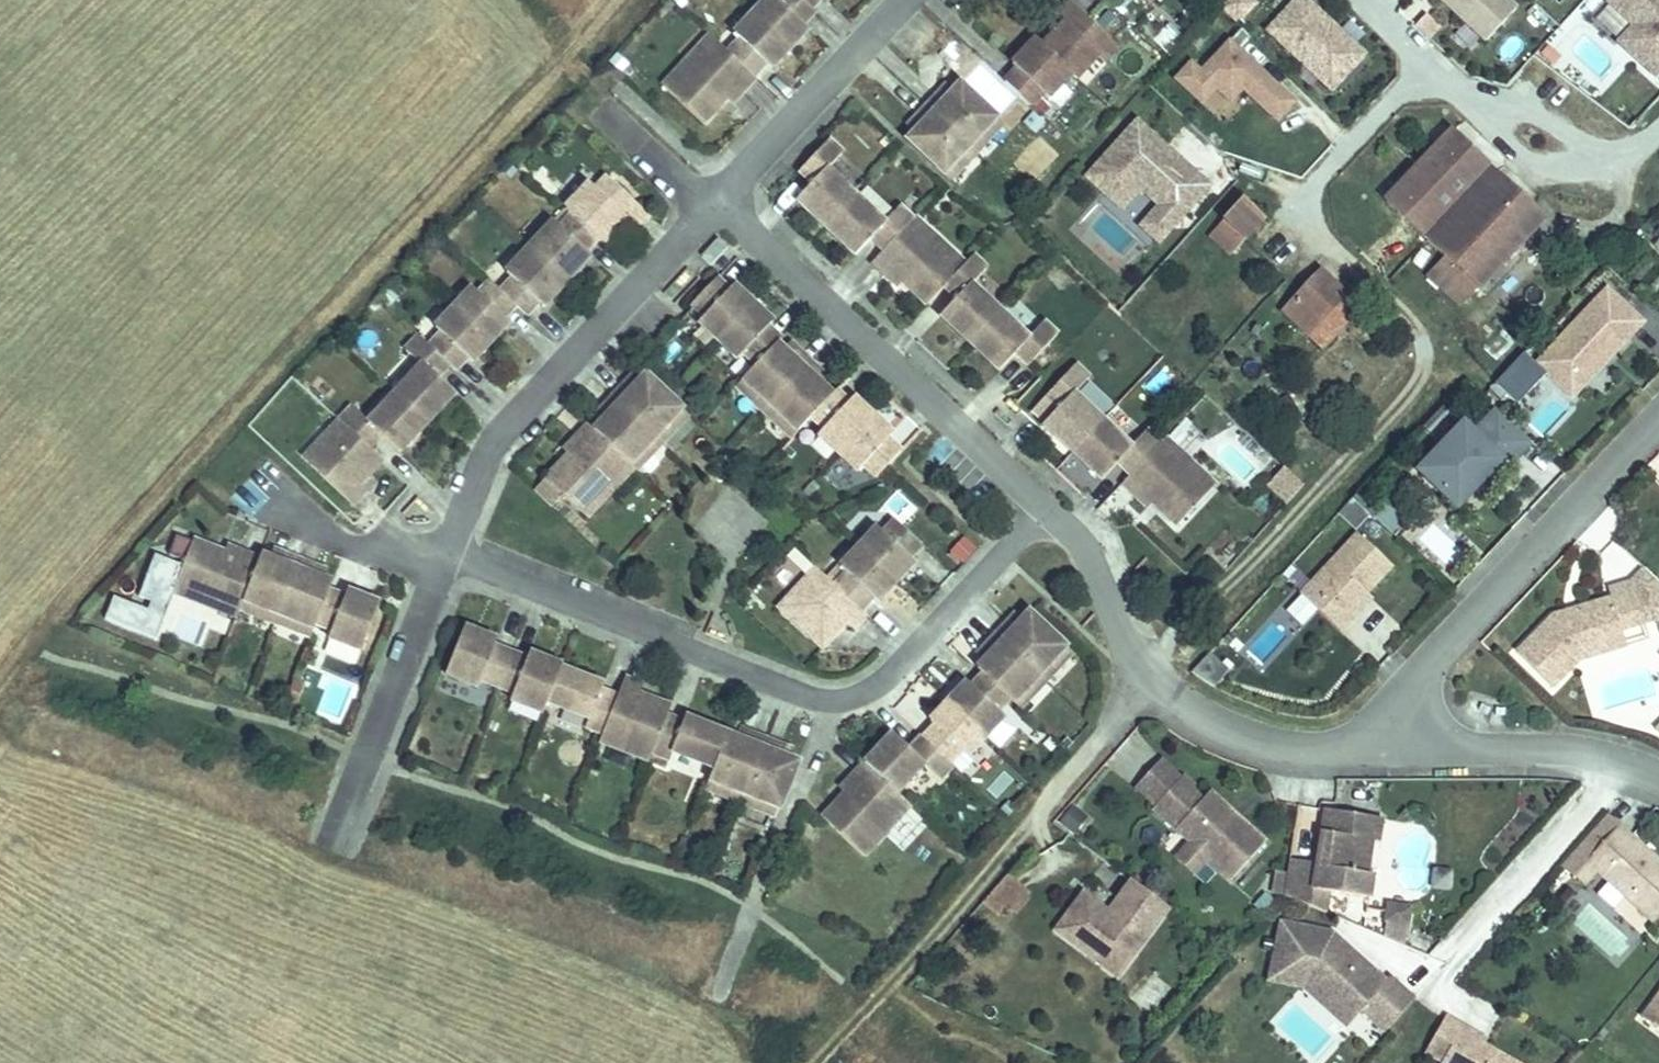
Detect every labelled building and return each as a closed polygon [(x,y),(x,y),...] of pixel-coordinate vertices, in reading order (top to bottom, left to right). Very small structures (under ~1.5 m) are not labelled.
[(828,0),(768,0),(767,1),(804,36),(821,17),(817,12),(828,0)] [(1084,58),(1089,63),(1089,62),(1111,39),(1117,45),(1131,31),(1098,0),(1071,0),(1079,7),(1064,22),(1058,29),(1056,31),(1049,24),(1027,48),(1031,52),(1017,67),(1042,90),(1043,89),(1055,76),(1061,82),(1084,58)] [(1223,4),(1240,21),(1258,4),(1254,0),(1227,0),(1223,4)] [(1264,28),(1331,94),(1368,56),(1311,0),(1292,0),(1264,28)] [(1509,0),(1445,0),(1483,35),(1513,3),(1509,0)] [(1604,1),(1628,22),(1612,40),(1657,80),(1658,78),(1658,0),(1605,0),(1604,1)] [(786,56),(804,36),(767,1),(749,21),(755,27),(742,40),(769,66),(781,53),(786,56)] [(1426,10),(1413,22),(1428,38),(1441,26),(1426,10)] [(747,92),(771,67),(769,66),(742,40),(730,28),(708,52),(702,47),(678,74),(718,111),(735,93),(730,89),(736,82),(747,92)] [(1189,60),(1173,77),(1221,121),(1244,96),(1276,125),(1296,102),(1229,41),(1201,72),(1189,60)] [(1015,109),(973,69),(966,76),(960,83),(954,77),(940,92),(982,132),(990,123),(996,129),(1015,109)] [(966,76),(960,70),(954,77),(960,83),(966,76)] [(940,92),(928,105),(935,112),(929,119),(928,118),(921,126),(963,166),(980,146),(974,140),(982,132),(940,92)] [(935,112),(928,105),(921,112),(928,118),(929,119),(935,112)] [(1199,157),(1147,109),(1097,164),(1132,197),(1151,177),(1170,194),(1188,210),(1220,176),(1209,166),(1205,170),(1195,161),(1199,157)] [(988,138),(996,129),(990,123),(982,132),(988,138)] [(1386,193),(1421,226),(1486,156),(1451,123),(1386,193)] [(980,146),(988,138),(982,132),(974,140),(980,146)] [(834,220),(863,189),(834,162),(849,146),(836,133),(812,159),(825,171),(820,176),(804,193),(834,220)] [(825,171),(812,159),(808,164),(820,176),(825,171)] [(1540,206),(1490,160),(1426,230),(1443,245),(1476,276),(1540,206)] [(645,216),(640,212),(653,199),(627,175),(615,187),(609,181),(586,205),(593,211),(618,235),(623,240),(645,216)] [(918,215),(921,211),(907,198),(892,215),(863,189),(834,220),(863,247),(879,230),(883,225),(897,237),(918,215)] [(1246,191),(1227,212),(1248,231),(1267,210),(1246,191)] [(1188,210),(1170,194),(1151,214),(1169,231),(1188,210)] [(606,248),(618,235),(593,211),(580,224),(575,218),(550,243),(587,278),(611,252),(606,248)] [(1248,231),(1227,212),(1215,225),(1236,244),(1248,231)] [(957,273),(973,255),(946,230),(941,236),(918,215),(897,237),(893,242),(881,254),(907,278),(911,273),(915,268),(922,274),(918,279),(936,296),(953,278),(957,273)] [(897,237),(883,225),(879,230),(893,242),(897,237)] [(712,263),(729,245),(720,237),(703,255),(712,263)] [(563,305),(587,278),(550,243),(526,269),(535,276),(522,289),(536,303),(547,312),(558,300),(563,305)] [(1476,276),(1443,245),(1425,265),(1459,295),(1476,276)] [(980,334),(1008,303),(979,276),(994,259),(981,247),(973,255),(957,273),(970,284),(966,289),(950,306),(980,334)] [(1361,298),(1323,261),(1287,300),(1326,335),(1361,298)] [(915,268),(911,273),(918,279),(922,274),(915,268)] [(729,333),(763,296),(743,278),(739,283),(726,271),(702,297),(715,309),(709,315),(729,333)] [(970,284),(957,273),(953,278),(966,289),(970,284)] [(1611,342),(1639,312),(1603,278),(1532,354),(1542,363),(1567,362),(1580,374),(1602,352),(1598,349),(1608,339),(1611,342)] [(523,316),(536,303),(522,289),(512,279),(498,294),(492,288),(475,306),(511,340),(528,321),(523,316)] [(783,314),(763,296),(729,333),(748,351),(754,345),(767,357),(787,335),(791,331),(778,319),(783,314)] [(1042,351),(1065,325),(1052,312),(1036,329),(1008,303),(980,334),(1009,360),(1024,344),(1029,339),(1042,351)] [(511,340),(475,306),(456,326),(462,332),(450,344),(464,358),(475,368),(487,355),(492,359),(511,340)] [(447,421),(474,391),(452,371),(464,358),(450,344),(440,334),(426,348),(443,363),(416,392),(447,421)] [(781,397),(821,354),(806,341),(801,347),(794,341),(787,335),(767,357),(748,378),(766,395),(772,389),(781,397)] [(806,341),(800,335),(794,341),(801,347),(806,341)] [(1042,351),(1029,339),(1024,344),(1037,356),(1042,351)] [(1516,403),(1547,374),(1527,352),(1495,381),(1516,403)] [(843,386),(837,380),(830,373),(835,367),(821,354),(781,397),(790,405),(784,412),(803,430),(822,409),(843,386)] [(1083,442),(1112,411),(1083,384),(1099,366),(1085,354),(1060,381),(1073,393),(1069,398),(1053,414),(1083,442)] [(1580,374),(1567,362),(1542,363),(1568,387),(1580,374)] [(837,380),(842,374),(835,367),(830,373),(837,380)] [(707,412),(680,386),(665,373),(658,380),(652,387),(646,381),(633,395),(675,434),(683,425),(690,431),(707,412)] [(658,380),(652,374),(646,381),(652,387),(658,380)] [(1073,393),(1060,381),(1056,385),(1069,398),(1073,393)] [(849,445),(883,408),(863,390),(859,395),(846,383),(843,386),(822,409),(835,420),(829,426),(849,445)] [(781,397),(772,389),(766,395),(775,404),(781,397)] [(447,421),(416,392),(389,420),(372,405),(360,418),(385,443),(397,429),(419,450),(447,421)] [(675,434),(633,395),(620,408),(628,415),(622,422),(615,429),(647,460),(653,466),(655,468),(673,449),(666,443),(675,434)] [(790,405),(781,397),(775,404),(784,412),(790,405)] [(1503,456),(1528,430),(1493,398),(1470,422),(1460,412),(1415,459),(1453,495),(1477,471),(1473,468),(1480,461),(1483,464),(1497,450),(1503,456)] [(628,415),(620,408),(614,415),(622,422),(628,415)] [(911,442),(898,431),(903,426),(883,408),(849,445),(868,463),(874,457),(887,469),(899,456),(911,442)] [(1140,437),(1112,411),(1083,442),(1112,469),(1128,451),(1133,446),(1146,458),(1170,433),(1156,420),(1140,437)] [(401,458),(385,443),(360,418),(332,448),(338,454),(330,463),(372,502),(385,488),(372,477),(383,465),(389,471),(401,458)] [(625,484),(647,460),(615,429),(608,423),(584,449),(589,453),(593,457),(586,464),(582,460),(566,477),(606,515),(631,489),(625,484)] [(681,440),(690,431),(683,425),(675,434),(681,440)] [(1198,448),(1175,427),(1170,433),(1193,454),(1198,448)] [(1225,473),(1198,448),(1193,454),(1170,433),(1146,458),(1142,463),(1134,472),(1160,497),(1164,492),(1168,487),(1176,494),(1172,498),(1188,514),(1225,473)] [(673,449),(681,440),(675,434),(666,443),(673,449)] [(1146,458),(1133,446),(1128,451),(1142,463),(1146,458)] [(586,464),(593,457),(589,453),(582,460),(586,464)] [(653,466),(647,460),(625,484),(631,489),(653,466)] [(1314,477),(1297,460),(1279,478),(1297,495),(1314,477)] [(1172,498),(1176,494),(1168,487),(1164,492),(1172,498)] [(1410,512),(1385,489),(1372,504),(1397,526),(1410,512)] [(924,554),(919,549),(931,537),(906,513),(893,526),(888,520),(870,539),(906,574),(924,554)] [(1358,525),(1312,575),(1323,585),(1312,596),(1341,623),(1353,610),(1348,605),(1367,584),(1392,557),(1358,525)] [(962,565),(977,545),(961,533),(946,553),(962,565)] [(254,604),(274,555),(241,542),(236,553),(227,550),(229,544),(207,535),(187,587),(221,600),(223,593),(254,604)] [(906,574),(870,539),(851,559),(857,565),(845,577),(870,602),(883,588),(888,593),(906,574)] [(292,610),(313,556),(296,549),(293,557),(275,550),(274,555),(254,604),(277,613),(281,605),(292,610)] [(329,619),(342,586),(345,578),(327,571),(331,562),(313,556),(292,610),(304,614),(301,622),(324,631),(329,619)] [(1644,612),(1658,597),(1658,571),(1644,557),(1631,570),(1608,578),(1611,587),(1553,605),(1517,643),(1554,678),(1581,649),(1583,639),(1624,627),(1622,619),(1644,612)] [(825,575),(833,566),(827,561),(819,569),(825,575)] [(870,602),(845,577),(833,566),(825,575),(819,569),(791,599),(832,639),(845,625),(839,620),(850,608),(856,614),(862,620),(876,607),(870,602)] [(1323,585),(1312,575),(1301,587),(1312,596),(1323,585)] [(1372,589),(1367,584),(1348,605),(1353,610),(1372,589)] [(375,646),(393,600),(361,587),(358,593),(342,586),(329,619),(346,626),(342,633),(375,646)] [(292,610),(281,605),(277,613),(289,618),(292,610)] [(1038,605),(1032,612),(1025,619),(1019,613),(1006,626),(1048,666),(1057,657),(1063,663),(1080,645),(1038,605)] [(1025,619),(1032,612),(1025,606),(1019,613),(1025,619)] [(845,625),(856,614),(850,608),(839,620),(845,625)] [(301,622),(304,614),(292,610),(289,618),(301,622)] [(510,681),(523,648),(506,642),(509,636),(477,623),(458,669),(490,682),(494,674),(510,681)] [(1048,666),(1006,626),(992,641),(1000,648),(994,655),(987,661),(994,667),(1019,691),(1029,701),(1047,681),(1040,675),(1048,666)] [(994,655),(1000,648),(992,641),(986,648),(994,655)] [(573,663),(574,661),(542,649),(540,655),(523,648),(510,681),(526,687),(524,695),(555,708),(559,697),(570,671),(573,663)] [(1214,687),(1230,666),(1207,649),(1191,670),(1214,687)] [(1055,672),(1063,663),(1057,657),(1048,666),(1055,672)] [(615,727),(629,691),(613,685),(615,680),(573,663),(570,671),(559,697),(601,713),(598,721),(615,727)] [(1047,681),(1055,672),(1048,666),(1040,675),(1047,681)] [(1019,691),(994,667),(981,680),(976,676),(958,695),(995,729),(1014,710),(1007,704),(1019,691)] [(678,711),(682,701),(666,695),(662,703),(648,697),(651,689),(654,681),(636,674),(629,691),(615,727),(627,732),(624,740),(661,755),(664,747),(678,711)] [(662,703),(666,695),(651,689),(648,697),(662,703)] [(995,729),(958,695),(940,714),(945,718),(932,732),(936,736),(959,757),(972,743),(977,748),(995,729)] [(726,762),(739,729),(697,713),(696,717),(678,711),(664,747),(681,753),(684,746),(726,762)] [(757,736),(761,728),(752,724),(749,733),(757,736)] [(624,740),(627,732),(615,727),(612,736),(624,740)] [(756,788),(777,734),(761,728),(757,736),(749,733),(739,729),(726,762),(717,783),(742,793),(746,784),(756,788)] [(905,786),(933,757),(949,772),(962,759),(959,757),(936,736),(924,748),(919,744),(903,728),(875,758),(905,786)] [(924,748),(936,736),(932,732),(931,731),(919,744),(924,748)] [(787,810),(808,757),(801,754),(791,750),(795,741),(777,734),(756,788),(766,792),(763,801),(787,810)] [(801,754),(804,745),(795,741),(791,750),(801,754)] [(1156,801),(1183,770),(1165,754),(1138,784),(1156,801)] [(893,817),(914,795),(905,786),(875,758),(851,783),(856,787),(860,792),(854,799),(850,795),(833,812),(874,851),(899,824),(893,817)] [(1194,778),(1184,769),(1183,770),(1156,801),(1155,802),(1192,835),(1210,852),(1234,873),(1268,834),(1220,791),(1204,792),(1194,784),(1194,778)] [(752,797),(756,788),(746,784),(742,793),(752,797)] [(854,799),(860,792),(856,787),(850,795),(854,799)] [(763,801),(766,792),(756,788),(752,797),(763,801)] [(899,824),(921,801),(914,795),(893,817),(899,824)] [(1055,822),(1068,834),(1087,814),(1074,802),(1055,822)] [(1288,852),(1283,885),(1325,904),(1328,887),(1369,893),(1373,869),(1366,868),(1371,835),(1378,836),(1382,812),(1324,802),(1319,830),(1325,831),(1324,841),(1318,840),(1315,856),(1288,852)] [(1658,909),(1658,848),(1621,814),(1578,863),(1590,875),(1601,862),(1657,912),(1658,909)] [(1192,835),(1178,851),(1196,867),(1210,852),(1192,835)] [(1007,870),(979,900),(1004,922),(1031,892),(1007,870)] [(1077,912),(1064,930),(1098,955),(1115,932),(1129,942),(1162,897),(1127,870),(1109,894),(1112,897),(1109,902),(1097,904),(1092,900),(1095,897),(1077,884),(1064,903),(1077,912)] [(1411,902),(1389,899),(1386,916),(1408,920),(1411,902)] [(1077,912),(1064,903),(1051,920),(1064,930),(1077,912)] [(1343,946),(1333,936),(1336,933),(1331,928),(1280,916),(1268,966),(1308,975),(1313,970),(1356,1009),(1359,1005),(1383,1027),(1413,994),(1388,972),(1384,976),(1346,942),(1343,946)] [(1115,932),(1098,955),(1112,965),(1129,942),(1115,932)] [(1346,942),(1336,933),(1333,936),(1343,946),(1346,942)] [(1356,1009),(1313,970),(1308,975),(1268,966),(1266,974),(1301,982),(1345,1021),(1356,1009)] [(1643,1007),(1658,1019),(1658,984),(1643,1007)] [(1536,1061),(1488,1035),(1466,1022),(1468,1017),(1449,1007),(1430,1043),(1446,1052),(1444,1057),(1454,1062),(1534,1062),(1536,1061)] [(1491,1030),(1468,1017),(1466,1022),(1488,1035),(1491,1030)]
